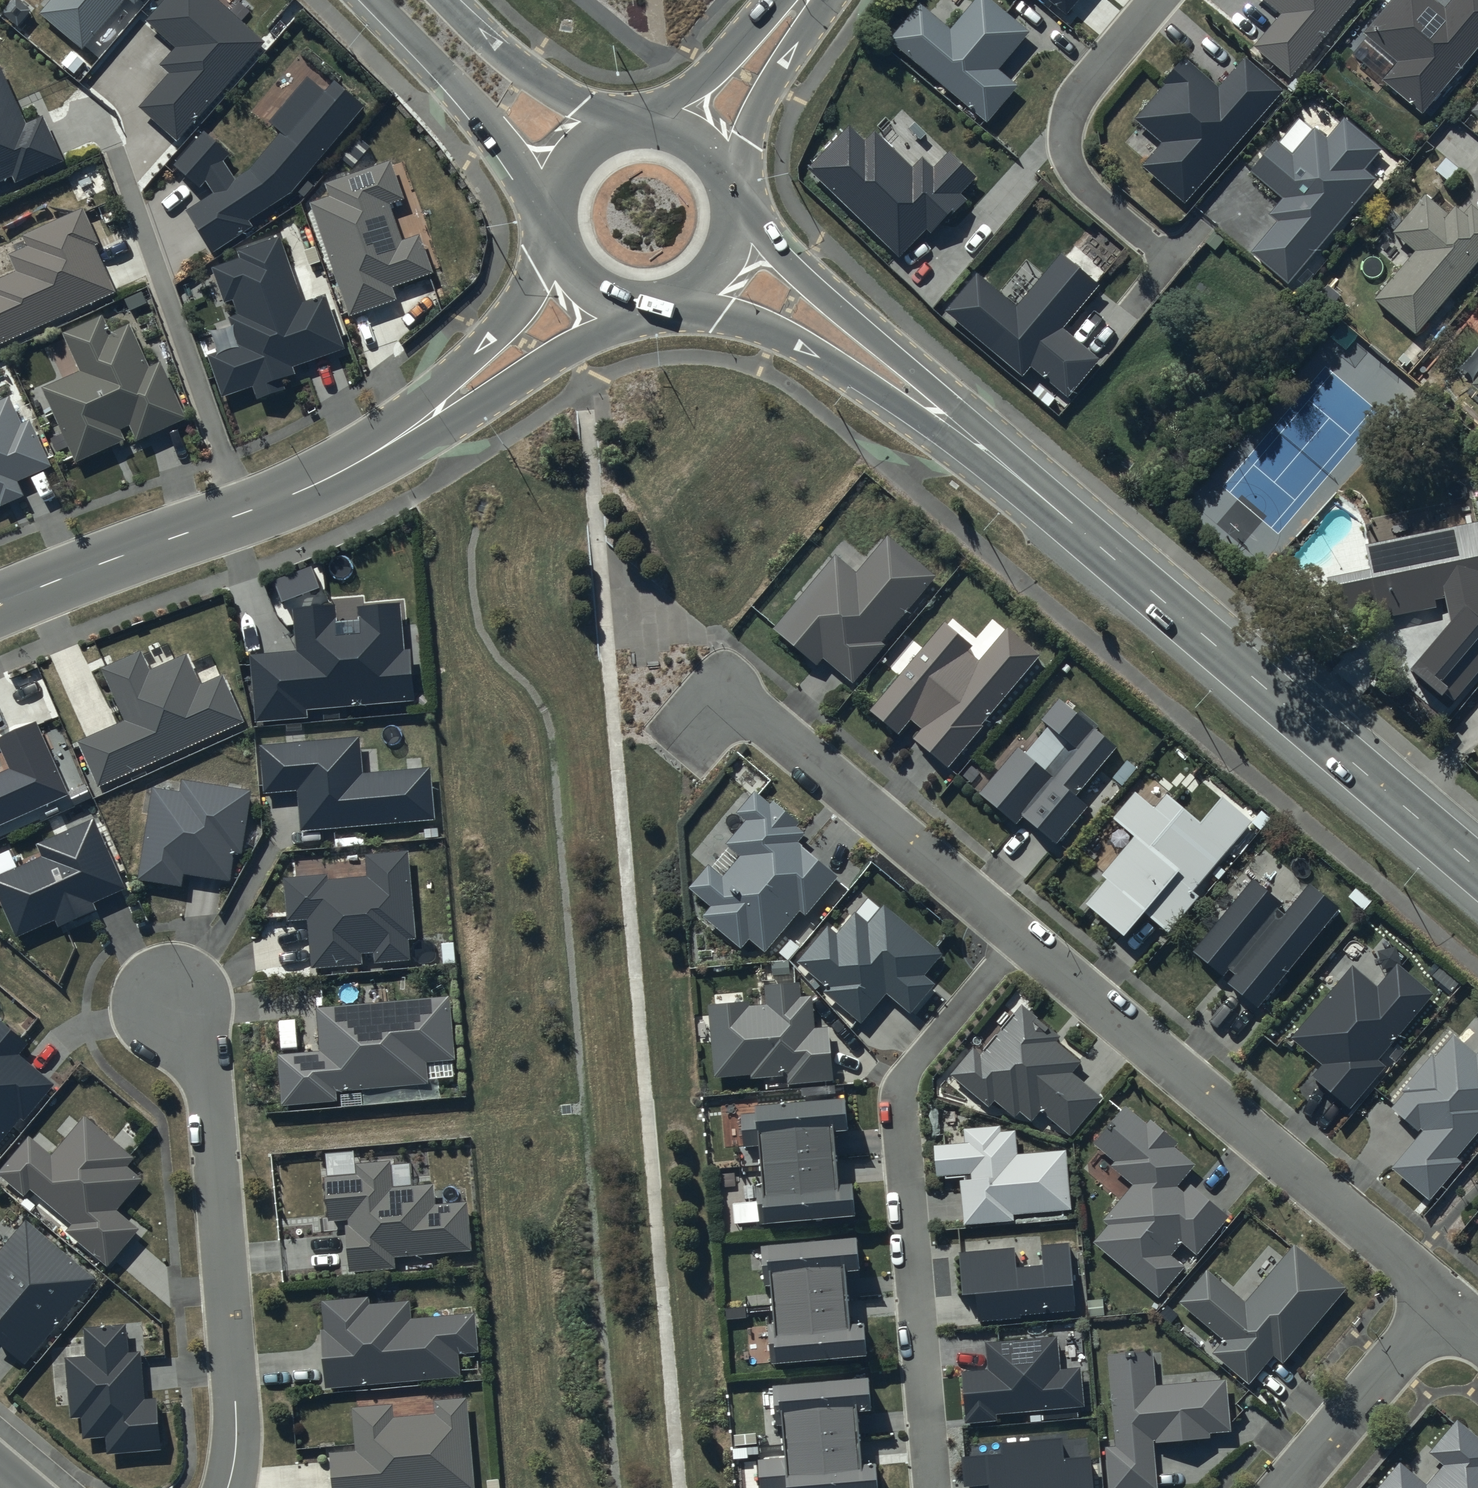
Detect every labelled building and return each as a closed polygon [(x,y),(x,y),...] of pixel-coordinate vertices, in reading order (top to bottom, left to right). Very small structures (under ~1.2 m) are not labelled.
[(43,18),(87,55),(130,4),(141,11),(150,0),(59,0),(43,18)] [(149,21),(180,49),(163,67),(171,76),(141,110),(180,144),(270,45),(220,0),(168,0),(149,21)] [(920,0),(919,0),(888,37),(988,120),(1019,82),(1000,67),(1031,30),(996,0),(971,0),(950,25),(920,0)] [(1067,12),(1077,0),(1052,0),(1067,12)] [(1281,12),(1254,44),(1291,75),(1355,0),(1267,0),(1281,12)] [(1432,0),(1395,0),(1364,37),(1397,65),(1381,83),(1423,118),(1477,52),(1477,0),(1453,0),(1445,10),(1432,0)] [(1161,139),(1141,162),(1185,200),(1284,88),(1246,54),(1219,85),(1184,55),(1163,79),(1166,82),(1135,117),(1161,139)] [(0,71),(0,190),(17,182),(20,189),(67,167),(47,122),(29,129),(3,70),(0,71)] [(189,214),(217,255),(257,230),(253,224),(295,196),(368,109),(339,84),(330,95),(311,79),(274,125),(285,136),(253,172),(238,183),(227,164),(234,156),(208,133),(178,166),(203,190),(209,184),(217,195),(189,214)] [(1382,153),(1344,121),(1328,141),(1316,131),(1313,134),(1300,124),(1280,149),(1277,146),(1251,177),(1284,203),(1270,220),(1278,226),(1253,257),(1290,287),(1377,182),(1365,173),(1382,153)] [(849,122),(807,165),(899,255),(927,226),(933,231),(967,196),(960,189),(976,173),(950,148),(934,165),(923,155),(913,165),(874,128),(865,138),(849,122)] [(333,199),(313,205),(353,319),(400,302),(396,290),(436,277),(423,238),(406,244),(393,207),(407,202),(394,163),(329,185),(333,199)] [(1377,300),(1419,337),(1477,267),(1477,210),(1474,206),(1466,215),(1457,207),(1450,215),(1429,197),(1396,235),(1417,253),(1377,300)] [(119,296),(98,249),(102,247),(87,211),(26,238),(30,249),(12,257),(19,274),(0,282),(0,349),(119,296)] [(242,347),(211,357),(226,400),(256,390),(261,403),(289,393),(285,382),(299,377),(296,370),(348,352),(328,297),(307,305),(283,238),(242,254),(244,260),(215,270),(227,305),(236,302),(242,317),(233,320),(242,347)] [(1017,303),(977,270),(945,308),(1022,373),(1031,363),(1068,394),(1100,356),(1063,324),(1099,282),(1061,250),(1017,303)] [(83,374),(45,390),(80,465),(128,443),(124,432),(133,429),(140,444),(190,422),(163,365),(152,370),(133,327),(113,335),(106,317),(67,335),(83,374)] [(2,505),(4,510),(28,499),(21,485),(54,470),(32,423),(25,427),(12,400),(0,405),(0,506),(2,505)] [(1365,542),(1381,615),(1477,594),(1477,517),(1365,542)] [(838,561),(773,632),(817,671),(823,664),(850,688),(884,651),(879,647),(937,583),(889,540),(856,576),(838,561)] [(333,596),(290,599),(295,643),(248,647),(253,713),(306,709),(304,702),(413,693),(407,641),(403,641),(398,594),(356,597),(358,619),(334,622),(333,596)] [(946,627),(869,715),(897,739),(910,724),(921,733),(912,743),(946,772),(982,732),(979,729),(1039,661),(1007,633),(978,666),(966,656),(971,649),(946,627)] [(1410,685),(1431,704),(1422,714),(1434,725),(1443,714),(1447,718),(1477,683),(1477,660),(1454,638),(1410,685)] [(139,641),(99,658),(124,713),(75,733),(96,779),(242,714),(222,666),(199,676),(184,646),(147,662),(139,641)] [(1018,752),(978,799),(1015,830),(1022,821),(1055,849),(1087,812),(1075,802),(1118,752),(1097,734),(1101,730),(1081,713),(1078,716),(1060,700),(1038,726),(1065,748),(1043,774),(1018,752)] [(0,728),(0,742),(8,759),(0,763),(0,816),(67,786),(34,713),(0,728)] [(358,728),(257,737),(262,786),(295,783),(299,823),(433,814),(429,760),(361,766),(358,728)] [(251,782),(179,771),(178,783),(150,779),(136,871),(180,878),(182,867),(228,874),(233,844),(241,846),(251,782)] [(1107,887),(1086,911),(1124,944),(1146,920),(1167,938),(1199,901),(1194,897),(1225,861),(1231,866),(1259,834),(1222,802),(1200,827),(1167,798),(1155,812),(1135,795),(1111,823),(1134,843),(1100,882),(1107,887)] [(710,870),(690,892),(711,911),(702,920),(739,954),(749,944),(764,957),(801,916),(805,920),(838,882),(798,846),(805,839),(796,830),(797,828),(772,806),(770,809),(756,797),(737,818),(746,826),(726,849),(741,863),(723,882),(710,870)] [(35,835),(41,848),(0,866),(0,894),(15,928),(54,911),(58,919),(96,902),(93,896),(125,881),(92,810),(35,835)] [(407,842),(363,847),(366,869),(326,872),(325,865),(281,869),(285,913),(305,911),(309,961),(360,956),(359,944),(372,943),(373,957),(408,952),(407,932),(415,931),(407,842)] [(1255,883),(1194,956),(1224,981),(1229,975),(1235,980),(1228,989),(1258,1014),(1343,913),(1311,887),(1285,918),(1280,913),(1284,908),(1255,883)] [(830,931),(799,966),(828,991),(825,995),(863,1027),(889,997),(911,1016),(935,988),(925,980),(943,960),(886,911),(871,929),(857,917),(838,938),(830,931)] [(1323,1070),(1312,1082),(1350,1113),(1385,1071),(1379,1066),(1435,999),(1397,968),(1378,990),(1353,969),(1291,1044),(1323,1070)] [(448,989),(315,1000),(318,1043),(275,1046),(279,1097),(336,1093),(335,1084),(427,1076),(425,1055),(454,1053),(448,989)] [(748,1008),(708,1011),(714,1083),(751,1080),(751,1084),(787,1081),(788,1089),(831,1085),(827,1034),(814,1035),(811,1003),(800,1003),(799,989),(766,991),(768,1009),(749,1011),(748,1008)] [(1042,1114),(1072,1139),(1103,1102),(1074,1077),(1082,1067),(1057,1046),(1062,1040),(1024,1009),(982,1059),(975,1053),(953,1079),(991,1111),(995,1105),(1015,1122),(1021,1116),(1032,1126),(1042,1114)] [(0,1013),(0,1133),(19,1110),(24,1114),(55,1077),(18,1047),(27,1035),(0,1013)] [(1391,1164),(1430,1196),(1460,1160),(1455,1156),(1477,1129),(1477,1051),(1477,1053),(1453,1033),(1433,1056),(1430,1053),(1402,1087),(1405,1090),(1392,1105),(1418,1127),(1420,1124),(1424,1126),(1391,1164)] [(0,1161),(0,1169),(23,1188),(29,1182),(71,1217),(66,1224),(107,1259),(138,1222),(116,1203),(142,1171),(127,1158),(133,1151),(84,1108),(50,1148),(28,1128),(0,1161)] [(1147,1127),(1124,1108),(1092,1148),(1115,1166),(1111,1171),(1133,1189),(1104,1225),(1109,1229),(1096,1246),(1159,1297),(1180,1270),(1167,1260),(1180,1244),(1196,1257),(1227,1219),(1190,1190),(1184,1197),(1176,1191),(1194,1168),(1174,1151),(1178,1146),(1149,1123),(1147,1127)] [(761,1158),(766,1232),(855,1226),(853,1194),(839,1195),(836,1141),(848,1140),(846,1109),(757,1114),(758,1128),(743,1129),(745,1159),(761,1158)] [(965,1150),(935,1151),(937,1180),(972,1178),(972,1186),(962,1187),(964,1229),(1015,1226),(1014,1220),(1071,1217),(1068,1155),(1018,1158),(1016,1137),(1000,1138),(1000,1132),(964,1134),(965,1150)] [(389,1153),(354,1156),(355,1166),(322,1168),(326,1215),(342,1213),(347,1265),(394,1261),(393,1250),(470,1244),(466,1195),(435,1198),(433,1177),(390,1180),(389,1153)] [(23,1211),(0,1239),(0,1338),(23,1358),(95,1272),(23,1211)] [(1016,1252),(961,1256),(964,1302),(977,1301),(979,1325),(1024,1322),(1024,1318),(1073,1315),(1069,1248),(1043,1250),(1044,1269),(1017,1271),(1016,1252)] [(1208,1273),(1179,1307),(1223,1344),(1212,1357),(1250,1390),(1275,1360),(1283,1367),(1347,1293),(1295,1249),(1247,1306),(1208,1273)] [(859,1281),(856,1250),(767,1258),(778,1374),(867,1366),(864,1335),(850,1336),(845,1282),(859,1281)] [(368,1289),(320,1293),(323,1322),(318,1322),(324,1380),(459,1370),(456,1348),(477,1346),(473,1305),(410,1311),(409,1293),(368,1296),(368,1289)] [(125,1317),(82,1320),(85,1349),(64,1350),(69,1411),(80,1410),(82,1431),(104,1429),(106,1447),(161,1442),(156,1391),(144,1392),(139,1344),(127,1345),(125,1317)] [(1058,1343),(987,1348),(989,1375),(963,1377),(967,1427),(998,1425),(998,1418),(1084,1412),(1081,1373),(1060,1375),(1058,1343)] [(1108,1362),(1116,1451),(1108,1452),(1111,1487),(1157,1487),(1153,1449),(1210,1443),(1210,1439),(1230,1437),(1225,1386),(1156,1392),(1153,1357),(1108,1362)] [(757,1487),(876,1487),(875,1476),(859,1477),(855,1421),(871,1420),(868,1390),(777,1397),(782,1461),(755,1463),(757,1487)] [(350,1400),(354,1443),(327,1445),(332,1487),(418,1487),(473,1483),(465,1391),(432,1393),(433,1406),(392,1410),(391,1397),(350,1400)] [(1376,1486),(1378,1487),(1477,1487),(1477,1436),(1456,1418),(1430,1450),(1444,1462),(1428,1482),(1400,1459),(1376,1486)] [(962,1465),(964,1487),(1092,1487),(1091,1465),(1063,1467),(1062,1447),(1001,1452),(1002,1462),(962,1465)]
